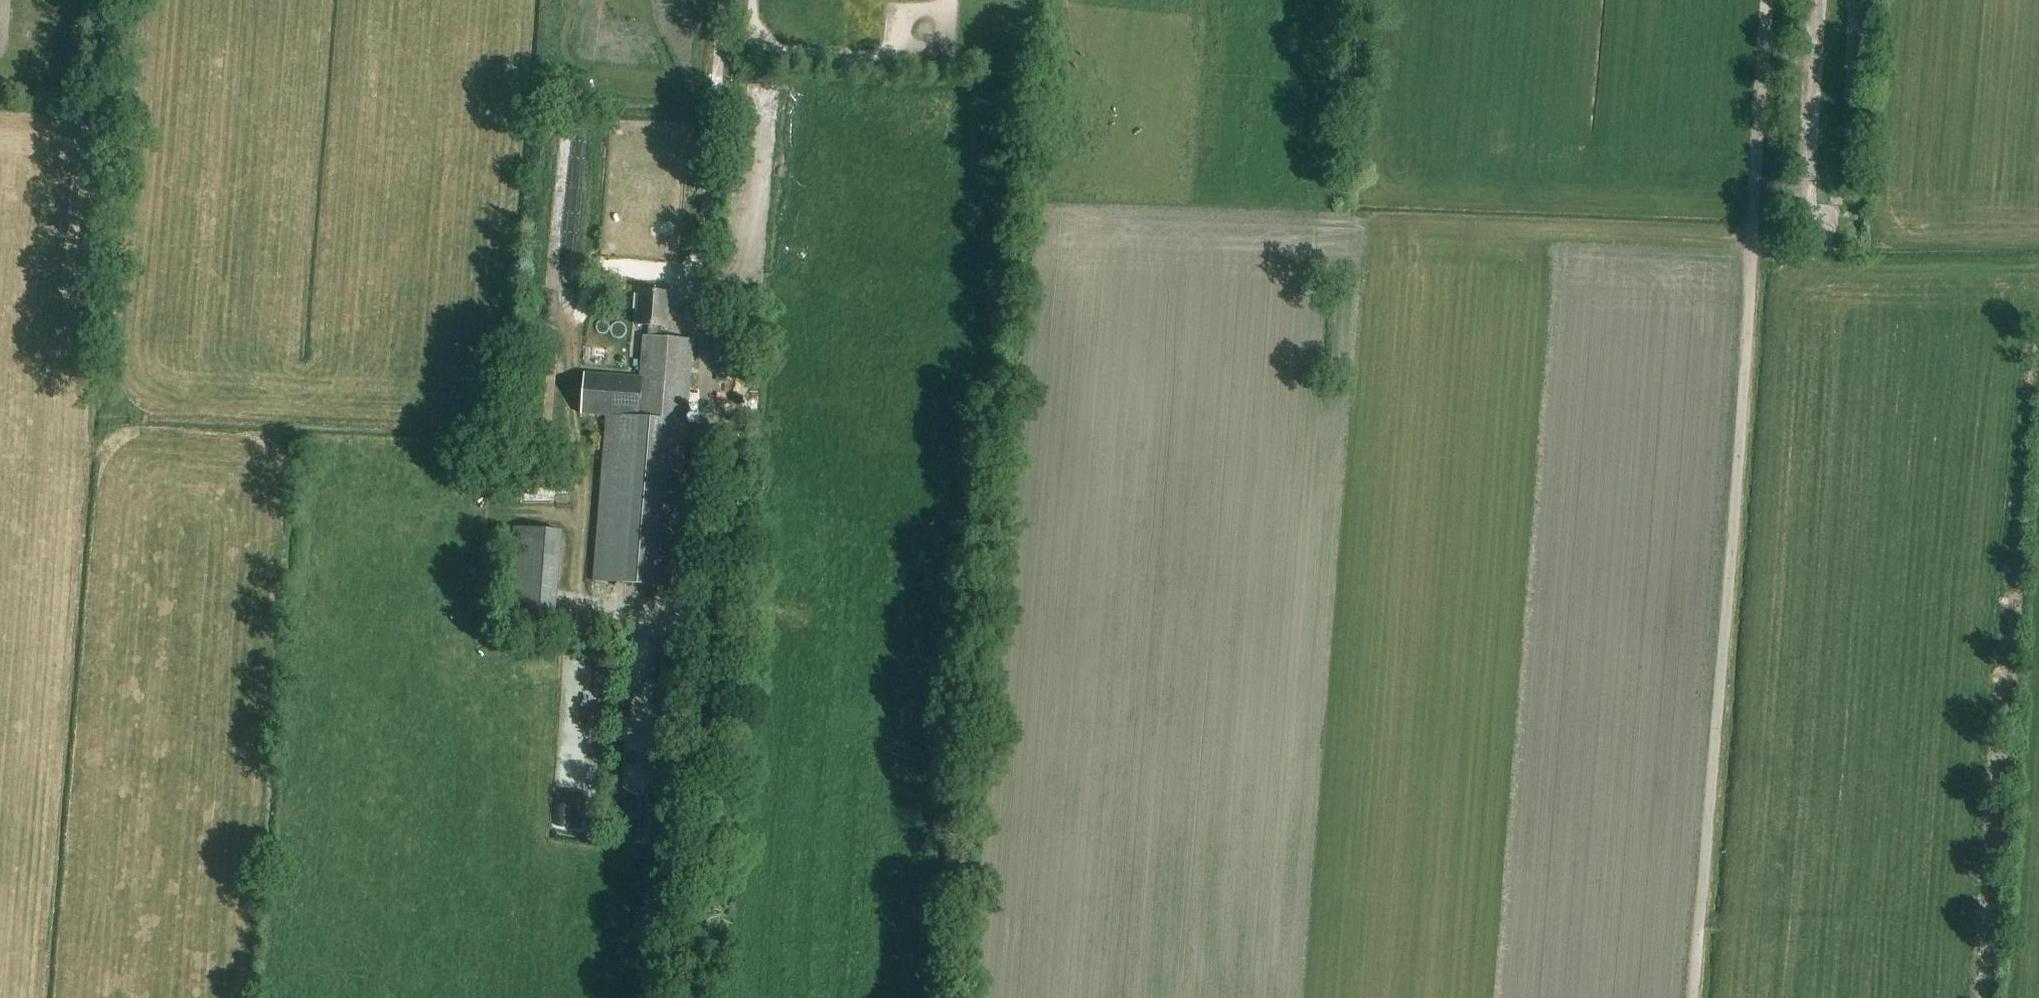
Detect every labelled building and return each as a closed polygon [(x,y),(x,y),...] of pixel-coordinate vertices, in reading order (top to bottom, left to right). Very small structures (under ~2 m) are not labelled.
[(1862,65),(1863,14),(1854,14),(1853,65),(1862,65)] [(606,416),(593,581),(674,587),(693,341),(661,338),(661,327),(667,327),(669,294),(640,292),(638,325),(649,326),(648,337),(643,337),(640,378),(584,374),(581,414),(606,416)] [(506,625),(554,629),(563,531),(515,527),(506,625)] [(595,830),(596,796),(560,795),(559,829),(595,830)]
